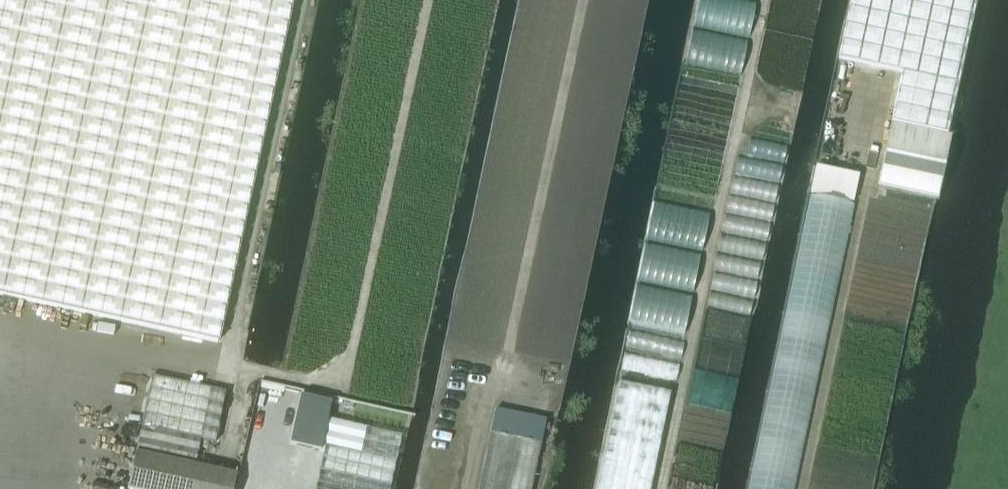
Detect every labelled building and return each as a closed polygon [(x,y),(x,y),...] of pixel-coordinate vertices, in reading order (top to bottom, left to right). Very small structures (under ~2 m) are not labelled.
[(218,343),(292,0),(0,0),(0,295),(218,343)] [(838,60),(900,73),(876,186),(937,199),(950,137),(947,136),(976,0),(851,0),(838,60)] [(816,166),(810,193),(828,197),(837,199),(853,202),(859,176),(818,167),(816,166)] [(836,202),(837,199),(828,197),(827,200),(810,196),(748,488),(794,488),(854,206),(836,202)] [(237,475),(195,466),(201,440),(215,443),(226,392),(152,377),(128,488),(234,488),(237,475)] [(597,488),(651,488),(670,394),(619,383),(597,488)] [(289,447),(323,454),(315,488),(390,488),(402,436),(328,419),(331,403),(300,396),(289,447)] [(479,488),(531,488),(546,419),(495,409),(479,488)]
